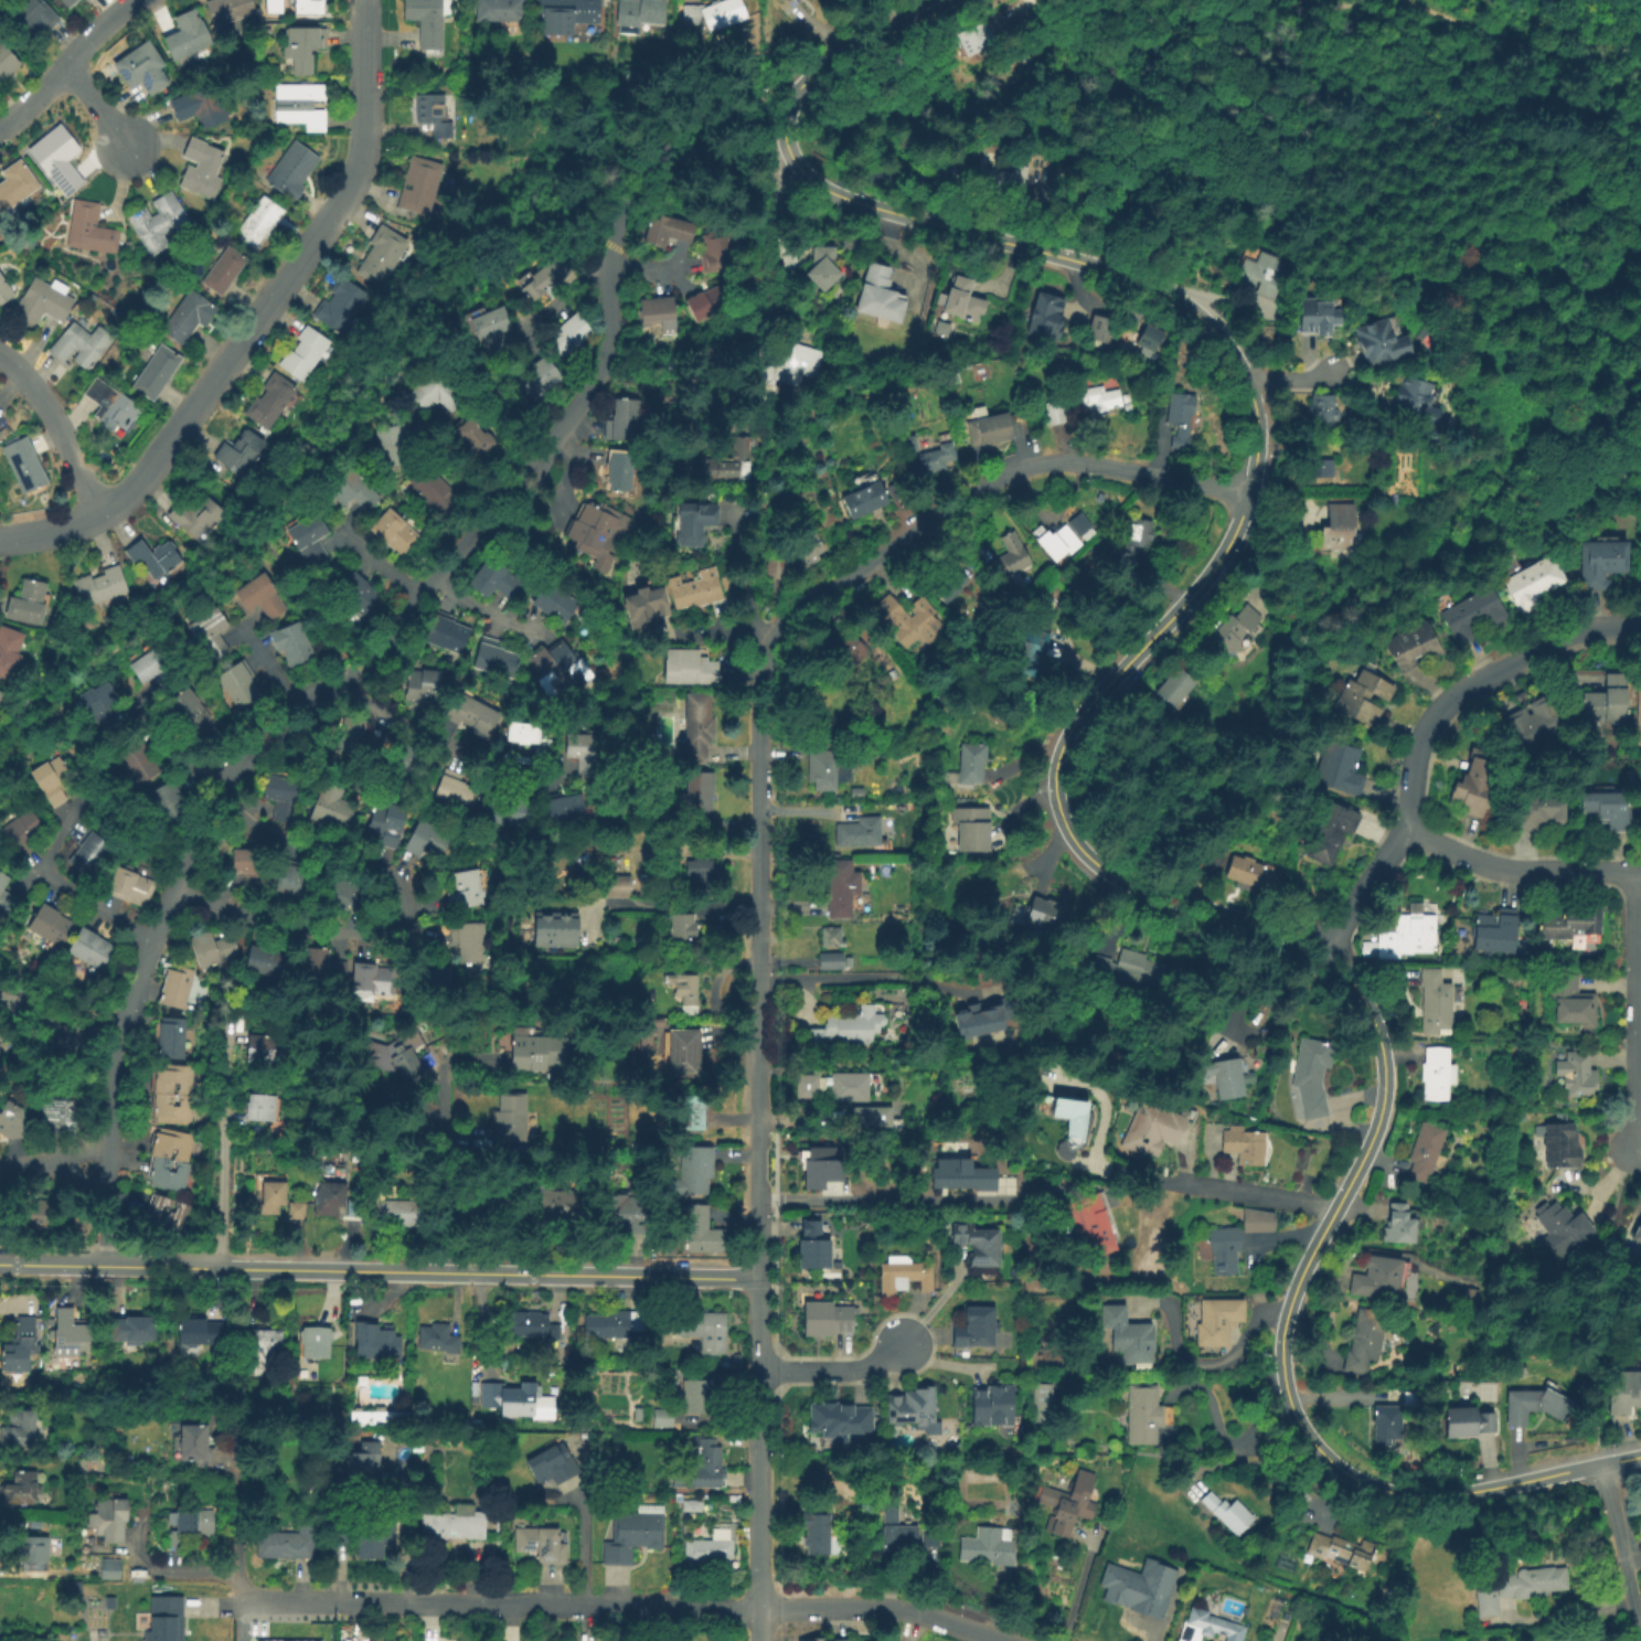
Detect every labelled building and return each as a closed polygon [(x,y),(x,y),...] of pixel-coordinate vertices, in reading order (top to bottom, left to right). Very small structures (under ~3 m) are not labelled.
[(4,14),(19,0),(48,0),(64,18),(49,33),(43,25),(28,40),(4,14)] [(216,25),(209,0),(256,0),(259,11),(216,25)] [(264,14),(263,0),(287,0),(287,13),(264,14)] [(290,6),(290,0),(327,0),(328,17),(297,17),(297,6),(290,6)] [(407,20),(407,0),(455,0),(454,13),(446,13),(446,49),(423,49),(423,20),(407,20)] [(480,19),(481,0),(530,0),(530,15),(522,15),(522,20),(480,19)] [(534,22),(534,0),(596,0),(595,22),(583,22),(583,30),(551,29),(552,22),(534,22)] [(610,10),(612,0),(660,0),(657,10),(658,23),(635,24),(635,35),(616,35),(616,26),(614,26),(614,23),(610,23),(610,10)] [(703,2),(709,0),(717,0),(735,0),(743,17),(705,34),(699,19),(697,25),(680,25),(680,3),(703,2)] [(215,43),(177,61),(167,38),(183,30),(178,17),(199,7),(215,43)] [(955,33),(982,20),(993,43),(966,56),(955,33)] [(329,26),(328,47),(312,47),(312,52),(316,53),(316,75),(288,74),(289,56),(285,56),(285,44),(289,44),(290,25),(329,26)] [(24,63),(0,86),(0,39),(1,38),(24,63)] [(164,67),(174,82),(154,95),(145,81),(134,88),(117,63),(151,39),(169,64),(164,67)] [(219,82),(233,119),(205,129),(199,115),(182,121),(173,100),(219,82)] [(327,120),(327,130),(306,130),(306,120),(276,120),(276,84),(327,84),(327,120)] [(447,93),(448,120),(454,119),(454,137),(435,138),(435,122),(418,122),(418,94),(447,93)] [(88,181),(71,195),(34,150),(65,125),(83,147),(70,158),(88,181)] [(227,152),(217,177),(224,180),(215,200),(180,185),(189,163),(198,168),(200,163),(184,157),(192,137),(227,152)] [(307,188),(296,203),(266,182),(296,139),(323,158),(305,185),(307,188)] [(445,162),(430,214),(399,206),(413,154),(445,162)] [(1,217),(0,216),(0,184),(9,178),(4,172),(23,159),(43,187),(15,206),(19,211),(9,219),(7,214),(1,217)] [(980,166),(1012,172),(1014,163),(1029,167),(1024,192),(995,187),(994,192),(976,189),(980,166)] [(173,190),(192,221),(175,231),(174,228),(166,234),(171,244),(153,255),(130,217),(149,206),(154,215),(161,212),(154,201),(173,190)] [(287,210),(257,252),(235,235),(264,193),(287,210)] [(73,200),(102,203),(98,225),(121,228),(118,253),(67,246),(73,200)] [(700,223),(693,243),(671,236),(669,245),(648,239),(656,211),(700,223)] [(411,243),(381,288),(358,273),(375,245),(371,242),(383,224),(411,243)] [(745,267),(710,275),(705,254),(710,254),(707,234),(714,233),(712,231),(739,227),(745,267)] [(842,270),(823,289),(804,269),(812,262),(812,242),(837,242),(837,265),(842,270)] [(1280,259),(1265,297),(1224,280),(1238,243),(1280,259)] [(248,259),(222,297),(203,283),(230,246),(248,259)] [(573,268),(530,301),(516,285),(543,264),(542,262),(557,248),(573,268)] [(853,308),(866,257),(889,263),(884,284),(898,287),(896,295),(906,298),(901,320),(853,308)] [(20,295),(0,308),(0,267),(20,295)] [(965,279),(960,296),(977,301),(976,313),(970,315),(968,322),(928,310),(934,287),(941,288),(946,274),(965,279)] [(38,276),(54,286),(56,280),(70,289),(66,295),(77,300),(64,322),(46,312),(35,332),(12,319),(38,276)] [(370,296),(341,335),(312,315),(324,299),(329,302),(335,294),(331,290),(342,276),(370,296)] [(738,307),(704,324),(692,300),(726,283),(738,307)] [(221,308),(207,328),(199,323),(183,345),(163,330),(166,327),(159,322),(171,306),(178,310),(193,289),(221,308)] [(1026,331),(1038,289),(1067,297),(1055,340),(1026,331)] [(680,296),(683,332),(669,333),(668,322),(649,324),(646,299),(680,296)] [(1298,329),(1299,296),(1338,296),(1338,329),(1298,329)] [(514,337),(497,351),(481,317),(502,309),(514,337)] [(599,331),(568,358),(552,338),(582,311),(599,331)] [(1088,337),(1095,311),(1118,318),(1110,343),(1088,337)] [(1367,365),(1354,324),(1387,313),(1395,337),(1409,332),(1415,349),(1367,365)] [(1137,342),(1151,317),(1168,326),(1153,352),(1137,342)] [(76,320),(93,334),(100,324),(117,338),(89,371),(75,359),(83,351),(78,347),(66,362),(52,350),(76,320)] [(332,341),(305,382),(280,365),(290,350),(295,353),(302,342),(298,339),(308,324),(332,341)] [(818,352),(810,376),(796,372),(791,386),(769,380),(768,393),(754,391),(768,350),(784,354),(787,342),(818,352)] [(184,358),(154,402),(134,387),(163,343),(184,358)] [(571,377),(540,402),(522,380),(552,355),(571,377)] [(435,367),(454,384),(455,382),(470,395),(456,412),(444,401),(441,403),(438,401),(430,409),(412,393),(430,371),(431,372),(435,367)] [(298,388),(269,430),(246,414),(258,396),(262,399),(267,391),(264,388),(275,372),(298,388)] [(1388,416),(1400,373),(1435,382),(1429,405),(1442,408),(1437,429),(1388,416)] [(143,408),(122,438),(104,425),(105,424),(93,414),(99,404),(85,394),(98,375),(143,408)] [(1121,405),(1118,388),(1104,391),(1102,384),(1086,387),(1084,376),(1072,379),(1075,398),(1045,404),(1048,426),(1067,422),(1065,409),(1095,404),(1096,413),(1106,411),(1106,408),(1121,405)] [(1191,395),(1189,414),(1186,414),(1185,424),(1186,424),(1184,437),(1185,437),(1184,450),(1165,448),(1168,434),(1171,435),(1172,425),(1162,424),(1165,392),(1191,395)] [(1312,427),(1312,393),(1339,394),(1339,427),(1312,427)] [(644,398),(642,439),(609,437),(610,418),(619,418),(620,396),(644,398)] [(472,405),(501,434),(479,457),(463,441),(466,439),(449,423),(459,413),(462,415),(472,405)] [(1004,438),(963,447),(957,422),(999,413),(1004,438)] [(419,460),(392,468),(382,429),(411,423),(419,460)] [(268,443),(260,452),(263,454),(248,473),(244,470),(242,475),(216,456),(227,440),(235,446),(248,428),(268,443)] [(761,436),(761,452),(753,452),(753,461),(755,461),(754,480),(744,479),(745,476),(725,476),(725,478),(704,478),(705,460),(736,460),(736,447),(733,447),(733,435),(761,436)] [(908,451),(909,454),(933,448),(931,444),(946,440),(949,459),(947,459),(947,462),(941,463),(940,461),(937,462),(939,469),(905,477),(896,437),(907,435),(912,451),(908,451)] [(49,482),(24,493),(3,447),(28,436),(49,482)] [(1315,446),(1315,457),(1297,456),(1297,445),(1315,446)] [(641,452),(638,493),(610,490),(616,449),(641,452)] [(467,503),(454,516),(441,504),(438,509),(428,501),(416,487),(419,484),(412,479),(436,456),(447,468),(443,473),(458,490),(455,492),(467,503)] [(1331,459),(1332,477),(1309,477),(1308,470),(1306,470),(1304,465),(1308,465),(1308,459),(1331,459)] [(386,496),(372,513),(362,501),(356,504),(340,487),(362,461),(373,469),(365,475),(386,496)] [(881,503),(851,518),(841,518),(833,499),(871,481),(881,503)] [(185,491),(200,504),(209,494),(228,512),(201,542),(168,514),(185,491)] [(597,500),(604,505),(606,501),(644,521),(615,568),(565,539),(586,500),(595,504),(597,500)] [(1352,515),(1326,515),(1328,501),(1353,502),(1352,515)] [(711,526),(712,547),(680,546),(680,532),(686,533),(685,504),(727,503),(726,525),(711,526)] [(425,535),(406,556),(375,529),(394,507),(413,522),(412,523),(425,535)] [(334,558),(316,569),(294,531),(323,513),(335,534),(324,541),(334,558)] [(1153,529),(1151,539),(1148,537),(1147,547),(1138,545),(1133,569),(1111,566),(1115,548),(1129,552),(1130,544),(1126,543),(1130,515),(1151,519),(1150,529),(1153,529)] [(1352,515),(1352,525),(1355,526),(1354,534),(1351,534),(1350,546),(1341,546),(1341,550),(1329,550),(1329,546),(1321,546),(1322,519),(1326,519),(1326,515),(1352,515)] [(1089,518),(1096,526),(1083,537),(1070,523),(1077,518),(1089,518)] [(1070,523),(1088,545),(1076,555),(1073,551),(1059,562),(1036,533),(1047,524),(1056,535),(1070,523)] [(1029,584),(1011,594),(994,561),(1012,552),(1005,536),(1019,530),(1036,564),(1022,571),(1029,584)] [(812,531),(824,550),(816,555),(818,558),(791,575),(778,553),(812,531)] [(142,539),(153,553),(156,552),(154,548),(160,544),(161,546),(169,541),(183,561),(156,580),(142,562),(137,565),(126,551),(142,539)] [(1623,542),(1622,573),(1600,573),(1600,578),(1607,579),(1607,589),(1577,589),(1577,542),(1623,542)] [(1520,566),(1502,577),(1496,562),(1512,553),(1520,566)] [(1539,604),(1520,614),(1502,579),(1551,553),(1565,580),(1535,596),(1539,604)] [(529,583),(515,601),(498,589),(491,598),(472,584),(493,554),(514,569),(512,572),(529,583)] [(120,564),(129,592),(84,607),(74,579),(92,574),(93,578),(106,574),(105,569),(120,564)] [(729,598),(700,607),(699,604),(681,609),(675,586),(705,577),(703,569),(720,564),(729,598)] [(963,592),(948,605),(935,588),(961,567),(971,580),(961,588),(963,592)] [(388,597),(370,619),(339,592),(359,571),(388,597)] [(281,593),(291,608),(274,620),(263,605),(254,611),(241,592),(269,572),(283,592),(281,593)] [(49,583),(44,603),(49,604),(44,626),(8,618),(13,596),(21,598),(25,577),(49,583)] [(585,603),(568,626),(537,603),(554,579),(585,603)] [(633,621),(628,594),(665,585),(672,612),(633,621)] [(1487,586),(1503,616),(1482,627),(1479,620),(1471,625),(1475,635),(1454,646),(1436,610),(1475,588),(1477,592),(1487,586)] [(870,608),(886,595),(906,619),(913,614),(907,607),(917,599),(934,619),(935,619),(944,630),(926,644),(919,637),(904,649),(870,608)] [(1262,616),(1248,631),(1246,630),(1238,639),(1239,657),(1213,657),(1213,644),(1206,638),(1229,612),(1233,616),(1246,601),(1262,616)] [(234,651),(216,663),(191,626),(221,607),(234,627),(223,635),(234,651)] [(478,629),(468,653),(431,638),(443,614),(478,629)] [(308,619),(320,656),(294,669),(286,651),(280,652),(274,632),(308,619)] [(1441,653),(1425,662),(1425,661),(1421,662),(1418,656),(1411,659),(1416,665),(1399,674),(1389,656),(1388,657),(1382,642),(1424,620),(1441,653)] [(10,681),(0,677),(0,629),(1,626),(25,635),(19,653),(24,656),(18,674),(13,673),(10,681)] [(873,652),(859,664),(841,644),(855,632),(873,652)] [(567,640),(580,659),(584,657),(597,675),(589,680),(590,682),(579,690),(575,684),(554,699),(541,679),(545,676),(532,658),(548,646),(552,651),(567,640)] [(1046,647),(1038,676),(1014,671),(1023,640),(1046,647)] [(168,664),(178,679),(162,689),(153,675),(142,682),(130,662),(162,642),(173,661),(168,664)] [(523,656),(516,680),(478,669),(484,643),(509,650),(508,651),(523,656)] [(713,657),(713,662),(723,662),(723,683),(670,683),(670,659),(674,660),(674,649),(704,649),(704,657),(713,657)] [(266,692),(244,707),(223,675),(246,659),(258,676),(257,678),(266,692)] [(1192,682),(1171,707),(1154,694),(1175,668),(1192,682)] [(1358,668),(1394,686),(1385,702),(1371,693),(1366,702),(1381,710),(1371,728),(1331,706),(1346,678),(1352,681),(1358,668)] [(445,671),(443,714),(425,713),(425,702),(408,701),(411,669),(445,671)] [(1622,673),(1621,720),(1578,720),(1578,692),(1601,692),(1601,673),(1622,673)] [(109,705),(119,724),(103,733),(94,717),(92,718),(79,696),(107,681),(118,701),(109,705)] [(216,718),(193,737),(182,722),(178,726),(164,710),(192,688),(216,718)] [(1527,696),(1519,702),(1514,695),(1524,690),(1527,696)] [(456,692),(500,715),(487,740),(469,732),(471,728),(445,715),(456,692)] [(716,693),(716,716),(720,716),(720,738),(715,738),(715,746),(712,747),(712,761),(691,761),(691,731),(684,731),(684,717),(691,716),(691,693),(716,693)] [(1546,693),(1568,732),(1525,756),(1517,742),(1511,745),(1498,721),(1522,707),(1526,715),(1528,713),(1524,705),(1546,693)] [(388,739),(384,759),(339,750),(345,716),(370,722),(367,735),(388,739)] [(544,723),(543,745),(556,746),(555,765),(536,764),(537,744),(532,743),(532,745),(520,744),(521,742),(510,740),(511,722),(544,723)] [(604,759),(603,780),(580,779),(580,759),(569,758),(571,735),(606,735),(605,759),(604,759)] [(161,767),(138,784),(116,753),(140,736),(161,767)] [(429,758),(415,781),(384,761),(397,739),(429,758)] [(1363,776),(1356,797),(1310,784),(1323,740),(1357,750),(1351,772),(1363,776)] [(942,772),(959,774),(960,743),(987,744),(985,766),(983,766),(982,782),(974,782),(973,788),(941,786),(942,772)] [(850,749),(850,781),(838,781),(838,789),(816,790),(816,780),(810,780),(810,749),(850,749)] [(1496,769),(1481,818),(1461,812),(1463,804),(1445,799),(1451,780),(1456,781),(1459,772),(1462,772),(1468,754),(1490,761),(1489,767),(1496,769)] [(71,800),(55,809),(33,774),(62,756),(78,781),(64,790),(71,800)] [(720,771),(720,792),(717,792),(717,821),(711,821),(711,833),(692,833),(692,812),(684,812),(684,793),(692,793),(692,771),(720,771)] [(305,779),(301,803),(299,803),(297,823),(275,820),(278,800),(266,799),(269,775),(305,779)] [(482,790),(472,813),(436,798),(445,775),(482,790)] [(194,814),(169,828),(151,793),(175,779),(194,814)] [(360,804),(350,831),(313,817),(322,793),(320,792),(324,779),(345,788),(342,798),(360,804)] [(1623,792),(1623,810),(1628,810),(1628,832),(1605,832),(1605,822),(1594,822),(1594,819),(1589,819),(1589,821),(1580,821),(1579,808),(1577,808),(1577,793),(1623,792)] [(584,793),(590,821),(552,830),(546,800),(564,797),(565,797),(584,793)] [(1537,797),(1537,799),(1563,799),(1563,821),(1559,825),(1538,825),(1538,831),(1511,831),(1511,808),(1519,808),(1519,798),(1525,798),(1525,797),(1537,797)] [(532,798),(532,825),(512,825),(512,823),(494,823),(494,799),(512,799),(512,798),(532,798)] [(376,802),(391,806),(392,803),(411,809),(399,850),(384,845),(386,837),(370,832),(376,802)] [(1356,817),(1349,835),(1340,832),(1339,837),(1341,838),(1326,869),(1302,856),(1311,837),(1308,835),(1315,818),(1320,820),(1328,803),(1356,817)] [(39,848),(24,859),(3,830),(31,808),(46,828),(31,839),(39,848)] [(989,823),(989,850),(959,850),(960,823),(952,823),(953,808),(989,808),(989,823)] [(883,845),(839,846),(838,823),(860,823),(860,817),(882,817),(883,845)] [(456,834),(444,859),(430,851),(427,859),(407,849),(424,818),(456,834)] [(115,849),(92,880),(68,862),(93,832),(115,849)] [(273,851),(273,874),(269,874),(270,894),(248,895),(248,875),(235,875),(235,851),(273,851)] [(1272,874),(1266,892),(1222,877),(1229,855),(1259,865),(1258,870),(1272,874)] [(318,873),(310,898),(291,893),(291,894),(273,888),(281,860),(301,866),(300,867),(318,873)] [(712,860),(712,875),(703,875),(703,883),(689,883),(689,876),(685,876),(685,860),(712,860)] [(863,873),(863,897),(855,896),(854,919),(831,919),(831,862),(855,862),(855,873),(863,873)] [(159,883),(149,909),(109,895),(119,867),(140,875),(140,876),(159,883)] [(12,918),(0,911),(0,868),(14,877),(7,888),(24,899),(12,918)] [(488,906),(455,912),(451,895),(460,894),(457,875),(481,870),(488,906)] [(628,874),(617,874),(617,873),(602,874),(602,897),(628,896),(628,874)] [(374,891),(367,909),(347,902),(342,914),(323,907),(334,874),(355,881),(354,883),(374,891)] [(1068,908),(1059,933),(1029,920),(1038,896),(1068,908)] [(1435,903),(1435,944),(1431,944),(1431,950),(1413,950),(1413,952),(1399,952),(1399,957),(1377,957),(1377,930),(1395,931),(1395,914),(1408,914),(1408,901),(1422,901),(1422,903),(1435,903)] [(78,924),(64,948),(47,938),(46,939),(30,930),(45,904),(63,914),(62,915),(78,924)] [(1516,908),(1513,951),(1473,948),(1477,913),(1493,914),(1492,919),(1496,919),(1498,906),(1516,908)] [(1598,907),(1597,936),(1598,955),(1587,955),(1587,942),(1583,942),(1584,951),(1554,950),(1553,941),(1538,940),(1537,929),(1539,913),(1560,913),(1562,909),(1574,909),(1574,914),(1580,914),(1579,906),(1598,907)] [(582,915),(582,949),(539,949),(539,914),(582,915)] [(699,914),(699,955),(683,955),(683,938),(674,938),(674,914),(699,914)] [(488,924),(490,947),(486,948),(487,965),(461,967),(460,945),(454,946),(451,926),(488,923),(488,924)] [(118,947),(104,971),(70,952),(84,926),(102,936),(100,937),(118,947)] [(842,926),(842,939),(846,939),(846,946),(822,946),(822,926),(842,926)] [(213,931),(216,941),(235,935),(242,955),(222,961),(223,962),(202,969),(192,938),(194,937),(194,936),(210,931),(210,933),(213,931)] [(292,955),(287,979),(258,972),(257,973),(246,971),(253,945),(273,949),(273,950),(292,955)] [(306,945),(330,947),(329,960),(347,961),(344,988),(303,984),(306,945)] [(1093,978),(1099,958),(1116,963),(1121,947),(1160,959),(1152,982),(1132,977),(1128,989),(1093,978)] [(845,952),(846,969),(823,969),(823,952),(845,952)] [(196,1005),(194,1015),(159,1004),(171,963),(198,970),(199,981),(195,1001),(189,1001),(189,1004),(196,1005)] [(398,967),(396,998),(356,994),(358,965),(398,967)] [(451,968),(449,990),(408,988),(409,966),(451,968)] [(1451,982),(1451,1029),(1449,1029),(1449,1033),(1439,1033),(1439,1034),(1421,1034),(1421,985),(1420,985),(1420,967),(1441,968),(1441,982),(1451,982)] [(1595,992),(1595,1025),(1581,1025),(1581,1022),(1555,1021),(1555,999),(1549,999),(1551,972),(1578,972),(1577,992),(1595,992)] [(701,974),(701,1015),(685,1015),(684,997),(679,997),(678,983),(667,984),(667,974),(701,974)] [(960,1037),(953,1011),(1001,1000),(1006,1026),(960,1037)] [(878,1013),(887,1014),(887,1016),(889,1020),(889,1023),(887,1026),(885,1027),(883,1027),(883,1034),(877,1034),(876,1046),(827,1044),(827,1051),(804,1049),(804,1027),(825,1029),(828,1013),(862,1013),(863,1004),(878,1004),(878,1013)] [(188,1017),(187,1052),(189,1053),(189,1059),(159,1058),(161,1022),(168,1023),(169,1017),(188,1017)] [(533,1027),(533,1037),(572,1035),(574,1068),(516,1072),(515,1072),(513,1041),(519,1041),(519,1027),(533,1027)] [(428,1043),(418,1049),(427,1069),(404,1083),(401,1072),(395,1074),(372,1067),(374,1041),(392,1045),(419,1029),(428,1043)] [(705,1030),(704,1077),(674,1076),(674,1030),(705,1030)] [(279,1049),(278,1063),(251,1062),(253,1034),(278,1035),(277,1048),(279,1049)] [(1334,1042),(1330,1067),(1324,1066),(1321,1081),(1323,1091),(1324,1090),(1329,1113),(1304,1119),(1298,1086),(1292,1085),(1300,1036),(1334,1042)] [(1521,1043),(1520,1054),(1512,1053),(1513,1043),(1521,1043)] [(1589,1052),(1590,1072),(1598,1072),(1596,1083),(1597,1091),(1591,1091),(1592,1098),(1566,1099),(1565,1085),(1557,1085),(1557,1078),(1556,1078),(1554,1070),(1556,1059),(1567,1059),(1567,1052),(1571,1053),(1573,1043),(1583,1043),(1583,1051),(1589,1052)] [(1449,1047),(1449,1063),(1451,1063),(1451,1083),(1448,1083),(1447,1099),(1422,1099),(1424,1080),(1421,1080),(1421,1062),(1424,1062),(1425,1046),(1449,1047)] [(1244,1096),(1218,1101),(1212,1064),(1237,1058),(1244,1096)] [(191,1123),(151,1121),(154,1065),(194,1067),(191,1123)] [(885,1074),(885,1085),(872,1085),(873,1102),(834,1102),(834,1085),(823,1085),(822,1099),(798,1098),(798,1075),(821,1075),(820,1079),(834,1078),(834,1074),(885,1074)] [(279,1096),(278,1122),(251,1121),(252,1095),(279,1096)] [(530,1096),(530,1142),(498,1143),(498,1111),(502,1111),(502,1096),(530,1096)] [(707,1097),(706,1109),(707,1109),(706,1130),(688,1130),(688,1122),(681,1122),(682,1110),(676,1110),(678,1097),(707,1097)] [(10,1138),(0,1134),(0,1099),(25,1110),(28,1120),(25,1120),(24,1122),(26,1139),(10,1141),(10,1138)] [(82,1121),(81,1137),(67,1137),(67,1136),(61,1136),(61,1133),(44,1133),(45,1099),(76,1100),(76,1121),(82,1121)] [(1098,1105),(1093,1143),(1073,1139),(1075,1120),(1058,1118),(1062,1100),(1098,1105)] [(1131,1125),(1137,1112),(1141,1100),(1170,1112),(1170,1111),(1189,1119),(1176,1147),(1162,1140),(1161,1141),(1164,1143),(1158,1158),(1147,1152),(1144,1158),(1136,1154),(1137,1153),(1121,1147),(1131,1125)] [(889,1126),(889,1106),(850,1105),(850,1125),(889,1126)] [(1137,1112),(1131,1125),(1127,1132),(1119,1127),(1127,1108),(1137,1112)] [(1446,1128),(1427,1182),(1408,1175),(1413,1160),(1408,1159),(1422,1120),(1446,1128)] [(1574,1125),(1574,1137),(1576,1137),(1576,1148),(1579,1148),(1579,1171),(1558,1172),(1558,1169),(1545,1169),(1545,1151),(1543,1151),(1543,1137),(1545,1137),(1544,1126),(1574,1125)] [(1261,1133),(1262,1168),(1237,1168),(1237,1153),(1221,1157),(1219,1144),(1222,1131),(1228,1130),(1227,1127),(1240,1126),(1240,1133),(1261,1133)] [(162,1128),(195,1136),(190,1164),(192,1164),(185,1192),(153,1185),(154,1182),(150,1181),(154,1157),(151,1157),(157,1132),(160,1133),(162,1128)] [(799,1151),(808,1151),(808,1147),(842,1147),(842,1181),(823,1181),(823,1190),(804,1190),(804,1169),(801,1169),(801,1162),(799,1162),(799,1151)] [(716,1148),(716,1178),(712,1178),(712,1194),(684,1194),(684,1148),(716,1148)] [(931,1187),(931,1166),(936,1166),(936,1159),(971,1159),(971,1169),(997,1168),(997,1191),(976,1191),(976,1187),(931,1187)] [(491,1221),(492,1179),(521,1179),(520,1221),(491,1221)] [(349,1184),(345,1218),(315,1217),(315,1205),(323,1205),(324,1183),(349,1184)] [(553,1183),(554,1193),(589,1192),(590,1221),(565,1222),(565,1235),(539,1236),(537,1183),(553,1183)] [(289,1184),(289,1207),(283,1207),(283,1216),(260,1216),(259,1196),(266,1196),(266,1184),(289,1184)] [(426,1203),(426,1229),(377,1228),(377,1192),(383,1186),(401,1186),(401,1203),(426,1203)] [(194,1207),(184,1234),(149,1222),(151,1216),(148,1215),(156,1193),(194,1207)] [(630,1194),(630,1198),(650,1196),(651,1228),(649,1228),(649,1235),(630,1235),(629,1229),(611,1230),(610,1195),(630,1194)] [(1067,1204),(1082,1258),(1112,1249),(1098,1196),(1067,1204)] [(55,1206),(52,1228),(19,1225),(19,1227),(13,1227),(17,1197),(52,1202),(51,1205),(55,1206)] [(367,1202),(366,1219),(350,1217),(351,1201),(367,1202)] [(1555,1202),(1560,1208),(1565,1206),(1571,1216),(1577,1213),(1591,1233),(1558,1257),(1544,1237),(1548,1234),(1535,1216),(1555,1202)] [(309,1203),(308,1221),(290,1221),(291,1203),(309,1203)] [(1413,1219),(1413,1243),(1381,1242),(1381,1227),(1386,1227),(1387,1204),(1406,1204),(1406,1219),(1413,1219)] [(726,1229),(726,1253),(706,1253),(706,1258),(701,1258),(701,1253),(690,1253),(690,1205),(711,1205),(711,1229),(726,1229)] [(1274,1212),(1275,1229),(1244,1230),(1243,1206),(1274,1212)] [(824,1219),(825,1243),(835,1243),(837,1272),(803,1272),(802,1239),(808,1239),(807,1221),(824,1219)] [(1631,1239),(1640,1220),(1640,1244),(1631,1239)] [(504,1240),(505,1225),(525,1225),(524,1240),(504,1240)] [(979,1225),(979,1233),(1004,1233),(1006,1269),(974,1269),(972,1247),(956,1247),(959,1237),(956,1226),(979,1225)] [(1215,1276),(1208,1233),(1238,1228),(1242,1250),(1234,1251),(1237,1272),(1215,1276)] [(1402,1261),(1396,1301),(1349,1294),(1351,1274),(1365,1276),(1365,1269),(1363,1266),(1364,1259),(1368,1256),(1402,1261)] [(912,1262),(928,1262),(933,1265),(936,1270),(936,1292),(923,1292),(924,1282),(910,1282),(910,1290),(899,1290),(899,1298),(884,1298),(884,1265),(892,1264),(892,1257),(912,1257),(912,1262)] [(1484,1291),(1482,1312),(1460,1309),(1462,1289),(1484,1291)] [(1229,1346),(1197,1346),(1197,1325),(1201,1325),(1201,1299),(1246,1299),(1246,1319),(1236,1319),(1236,1325),(1229,1325),(1229,1346)] [(840,1303),(840,1308),(856,1308),(856,1323),(856,1334),(838,1334),(838,1341),(807,1341),(810,1321),(807,1306),(840,1303)] [(1128,1306),(1128,1326),(1153,1326),(1153,1363),(1125,1363),(1125,1351),(1112,1351),(1112,1326),(1101,1326),(1101,1306),(1128,1306)] [(999,1308),(999,1322),(1003,1322),(1003,1345),(998,1345),(998,1349),(956,1347),(959,1338),(957,1326),(970,1325),(970,1309),(999,1308)] [(92,1325),(92,1351),(81,1350),(81,1355),(62,1355),(62,1364),(54,1364),(55,1349),(56,1349),(56,1330),(58,1331),(58,1309),(75,1309),(74,1325),(92,1325)] [(1386,1317),(1377,1362),(1370,1360),(1366,1376),(1343,1372),(1347,1351),(1350,1352),(1358,1309),(1375,1312),(1375,1314),(1386,1317)] [(562,1326),(562,1340),(548,1340),(548,1336),(510,1335),(510,1312),(551,1313),(551,1325),(562,1326)] [(587,1336),(587,1315),(607,1315),(607,1313),(615,1313),(615,1312),(647,1312),(647,1331),(633,1331),(633,1338),(587,1336)] [(728,1315),(727,1340),(679,1338),(680,1313),(728,1315)] [(160,1319),(159,1343),(113,1343),(113,1320),(129,1321),(128,1318),(160,1319)] [(36,1319),(36,1356),(31,1356),(31,1373),(3,1373),(3,1347),(15,1347),(15,1340),(18,1340),(18,1324),(21,1325),(21,1319),(36,1319)] [(207,1321),(207,1322),(223,1322),(223,1345),(179,1345),(179,1321),(207,1321)] [(374,1338),(404,1339),(403,1358),(360,1358),(360,1339),(360,1323),(375,1323),(374,1338)] [(418,1349),(420,1324),(450,1326),(449,1335),(460,1335),(459,1352),(418,1349)] [(333,1343),(332,1358),(306,1357),(306,1346),(303,1346),(305,1333),(306,1333),(306,1330),(332,1330),(332,1333),(334,1333),(334,1343),(333,1343)] [(286,1333),(286,1358),(269,1358),(268,1372),(248,1371),(249,1353),(251,1353),(251,1332),(286,1333)] [(1639,1385),(1640,1385),(1640,1410),(1633,1410),(1633,1408),(1628,1408),(1628,1417),(1607,1417),(1607,1374),(1639,1374),(1639,1385)] [(716,1381),(716,1390),(706,1390),(706,1413),(686,1413),(685,1381),(716,1381)] [(1006,1381),(1006,1385),(1016,1385),(1019,1405),(1019,1414),(1024,1413),(1024,1425),(1019,1425),(1017,1427),(974,1428),(974,1388),(980,1388),(981,1392),(991,1393),(990,1382),(1006,1381)] [(537,1383),(536,1416),(504,1415),(504,1407),(483,1406),(484,1384),(523,1385),(523,1382),(537,1383)] [(1055,1421),(1034,1424),(1034,1384),(1055,1384),(1055,1421)] [(938,1386),(939,1426),(930,1426),(930,1428),(919,1428),(919,1425),(891,1425),(889,1397),(896,1396),(905,1397),(905,1394),(917,1394),(918,1389),(924,1388),(924,1386),(938,1386)] [(1157,1386),(1155,1407),(1162,1407),(1162,1428),(1155,1428),(1155,1443),(1127,1443),(1128,1386),(1157,1386)] [(1543,1389),(1576,1407),(1560,1425),(1542,1414),(1526,1414),(1526,1428),(1505,1428),(1505,1393),(1542,1393),(1543,1389)] [(860,1407),(875,1407),(875,1437),(850,1436),(851,1446),(840,1446),(840,1440),(823,1440),(823,1435),(811,1435),(811,1404),(843,1403),(843,1406),(860,1407)] [(387,1413),(406,1413),(406,1427),(352,1427),(352,1408),(364,1407),(365,1413),(377,1413),(377,1407),(387,1406),(387,1413)] [(1400,1407),(1400,1440),(1393,1440),(1393,1447),(1373,1447),(1373,1407),(1400,1407)] [(673,1409),(673,1427),(654,1426),(656,1409),(673,1409)] [(1472,1409),(1472,1415),(1491,1414),(1492,1435),(1473,1436),(1473,1438),(1442,1440),(1441,1410),(1472,1409)] [(38,1411),(36,1447),(4,1446),(4,1428),(13,1428),(13,1421),(12,1421),(12,1415),(14,1415),(14,1411),(38,1411)] [(212,1427),(211,1448),(217,1448),(216,1470),(199,1470),(199,1469),(196,1469),(196,1464),(184,1464),(185,1429),(184,1428),(212,1427)] [(558,1437),(562,1445),(565,1443),(579,1472),(556,1484),(553,1477),(540,1484),(528,1461),(547,1450),(545,1445),(558,1437)] [(701,1437),(700,1456),(680,1454),(681,1438),(701,1437)] [(718,1438),(718,1447),(723,1447),(723,1470),(702,1470),(701,1439),(718,1438)] [(383,1442),(383,1468),(375,1469),(376,1488),(350,1487),(349,1454),(363,1456),(363,1442),(383,1442)] [(1097,1475),(1089,1502),(1098,1504),(1093,1521),(1078,1516),(1070,1539),(1052,1533),(1059,1511),(1038,1503),(1044,1487),(1073,1495),(1080,1470),(1097,1475)] [(40,1473),(39,1504),(3,1503),(3,1488),(18,1488),(18,1473),(40,1473)] [(1211,1492),(1223,1503),(1224,1501),(1230,1506),(1236,1501),(1255,1520),(1237,1537),(1201,1502),(1211,1492)] [(129,1501),(129,1523),(126,1523),(126,1544),(107,1544),(107,1541),(99,1541),(99,1527),(92,1527),(92,1515),(99,1515),(99,1501),(129,1501)] [(665,1504),(664,1549),(640,1549),(640,1547),(632,1547),(633,1564),(603,1565),(603,1542),(612,1542),(612,1513),(638,1513),(638,1505),(665,1504)] [(919,1526),(918,1545),(903,1545),(902,1551),(883,1551),(884,1505),(898,1505),(898,1525),(919,1526)] [(190,1514),(200,1515),(200,1507),(215,1509),(216,1537),(189,1537),(188,1552),(172,1551),(172,1533),(179,1533),(179,1509),(190,1507),(190,1514)] [(487,1513),(486,1538),(425,1536),(426,1514),(470,1515),(470,1512),(487,1513)] [(831,1515),(831,1555),(808,1555),(808,1547),(804,1547),(804,1538),(808,1538),(808,1515),(831,1515)] [(395,1520),(394,1545),(383,1545),(383,1559),(359,1558),(359,1546),(340,1546),(341,1519),(395,1520)] [(316,1526),(316,1558),(260,1556),(262,1531),(274,1532),(273,1533),(301,1534),(301,1525),(316,1526)] [(1011,1528),(1011,1541),(1016,1541),(1015,1566),(992,1565),(992,1563),(961,1560),(962,1538),(978,1538),(979,1526),(1011,1528)] [(731,1527),(729,1538),(734,1539),(733,1555),(714,1555),(714,1566),(695,1565),(695,1560),(684,1560),(684,1537),(712,1538),(712,1527),(731,1527)] [(940,1527),(940,1549),(924,1549),(924,1527),(940,1527)] [(568,1545),(568,1564),(542,1564),(542,1552),(519,1552),(519,1528),(562,1530),(562,1545),(568,1545)] [(1313,1533),(1339,1543),(1341,1539),(1358,1546),(1360,1541),(1375,1547),(1364,1574),(1323,1557),(1322,1560),(1306,1553),(1313,1533)] [(51,1541),(51,1565),(24,1565),(24,1541),(51,1541)] [(122,1560),(122,1579),(105,1579),(106,1560),(122,1560)] [(1163,1619),(1106,1601),(1109,1589),(1100,1587),(1107,1564),(1141,1575),(1144,1562),(1178,1573),(1163,1619)] [(1495,1597),(1493,1580),(1493,1578),(1511,1576),(1512,1578),(1514,1578),(1513,1575),(1515,1571),(1517,1570),(1521,1569),(1522,1570),(1552,1567),(1552,1569),(1563,1568),(1565,1590),(1543,1592),(1543,1597),(1512,1600),(1512,1596),(1495,1597)] [(1495,1597),(1496,1617),(1477,1619),(1472,1583),(1493,1580),(1495,1597)] [(184,1598),(185,1640),(147,1640),(147,1632),(153,1631),(152,1598),(184,1598)] [(1246,1629),(1242,1640),(1224,1640),(1225,1638),(1213,1634),(1212,1640),(1201,1637),(1199,1640),(1179,1640),(1184,1623),(1186,1623),(1191,1608),(1208,1613),(1208,1617),(1246,1629)]
